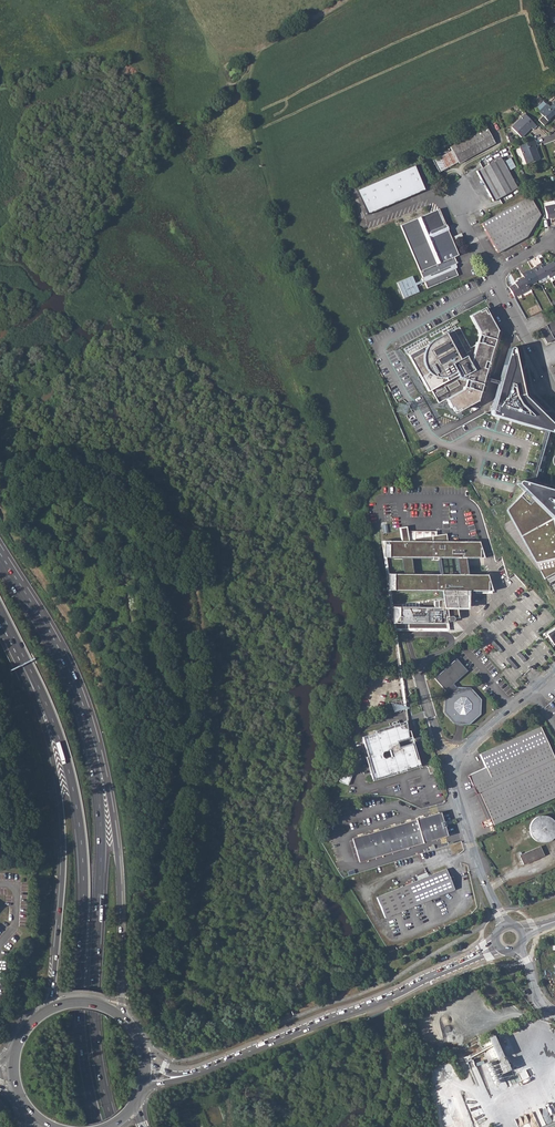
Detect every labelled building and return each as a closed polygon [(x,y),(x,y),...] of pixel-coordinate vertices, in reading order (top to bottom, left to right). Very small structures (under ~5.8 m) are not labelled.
[(547,105),(543,101),(536,108),(536,110),(539,112),(547,121),(551,117),(552,118),(554,115),(554,113),(549,107),(547,105)] [(525,114),(512,127),(521,137),(531,127),(534,130),(537,126),(525,114)] [(451,151),(433,161),(439,172),(458,162),(459,164),(495,144),(486,127),(450,147),(451,151)] [(507,132),(504,133),(509,144),(513,142),(512,141),(514,140),(507,132)] [(536,140),(520,146),(526,164),(540,159),(535,146),(538,145),(536,140)] [(501,158),(476,171),(493,202),(518,188),(501,158)] [(413,166),(355,191),(365,216),(424,191),(413,166)] [(536,222),(529,197),(481,224),(497,253),(514,244),(527,237),(536,222)] [(530,197),(529,197),(536,222),(540,215),(530,197)] [(545,207),(547,219),(552,218),(553,219),(554,219),(554,205),(545,207)] [(439,210),(401,226),(423,278),(422,278),(422,280),(415,283),(412,276),(397,283),(404,299),(419,292),(416,285),(425,282),(428,289),(458,275),(454,265),(457,263),(454,257),(458,255),(439,210)] [(543,266),(547,274),(549,278),(551,281),(554,279),(554,266),(553,262),(548,265),(547,263),(543,266)] [(536,267),(532,270),(537,280),(547,274),(543,266),(541,263),(536,266),(536,267)] [(526,271),(521,274),(523,277),(528,285),(537,280),(532,270),(527,272),(526,271)] [(514,284),(509,288),(514,297),(529,289),(528,285),(523,277),(518,280),(518,281),(514,284)] [(426,343),(407,354),(428,391),(431,389),(438,402),(445,398),(450,407),(452,407),(454,411),(459,409),(459,410),(477,400),(483,379),(484,376),(486,369),(488,370),(490,360),(489,360),(498,329),(488,311),(486,312),(484,308),(479,310),(479,309),(469,314),(479,331),(476,343),(470,346),(459,325),(445,333),(445,331),(431,339),(426,343)] [(539,329),(547,343),(554,339),(554,320),(539,329)] [(397,337),(393,339),(397,351),(402,349),(397,337)] [(514,348),(513,346),(512,346),(510,346),(509,347),(500,380),(499,383),(490,414),(546,431),(549,431),(554,433),(554,425),(526,397),(527,396),(527,395),(527,394),(526,394),(525,393),(524,393),(514,348)] [(448,441),(462,436),(459,429),(445,434),(448,441)] [(549,431),(546,431),(531,484),(534,485),(549,431)] [(525,491),(508,509),(507,511),(536,563),(538,564),(554,560),(554,490),(534,485),(531,484),(521,481),(520,481),(519,482),(518,483),(519,485),(525,491)] [(415,538),(414,541),(410,541),(407,526),(400,527),(401,541),(383,540),(383,556),(402,557),(404,574),(387,573),(387,590),(441,590),(442,598),(433,601),(433,606),(392,606),(392,623),(408,623),(408,628),(447,629),(446,623),(446,621),(452,621),(452,620),(453,620),(453,619),(453,618),(459,617),(460,609),(468,609),(469,590),(492,591),(487,575),(468,574),(466,558),(484,558),(480,541),(447,541),(446,534),(415,538)] [(546,634),(553,645),(554,644),(554,628),(546,634)] [(511,643),(502,632),(499,635),(508,645),(511,643)] [(502,650),(493,640),(490,643),(500,653),(502,650)] [(526,659),(519,651),(516,654),(523,662),(526,659)] [(517,667),(508,657),(505,659),(515,669),(517,667)] [(444,694),(444,695),(444,696),(446,697),(445,698),(444,713),(454,724),(468,724),(479,715),(480,700),(470,689),(456,688),(453,684),(467,671),(456,659),(434,679),(445,691),(444,694)] [(364,736),(362,737),(368,756),(374,779),(420,765),(418,759),(417,760),(412,744),(398,748),(397,742),(408,738),(406,724),(374,733),(364,736)] [(468,775),(476,794),(479,793),(493,825),(554,797),(554,760),(540,727),(479,754),(485,767),(468,775)] [(352,774),(344,770),(339,782),(348,785),(352,774)] [(440,811),(352,837),(359,861),(447,835),(445,825),(442,826),(441,822),(444,821),(440,811)] [(550,813),(528,822),(537,844),(554,837),(554,826),(550,813)] [(499,837),(486,843),(491,854),(504,848),(499,837)] [(520,854),(524,864),(545,855),(541,846),(520,854)] [(412,883),(405,886),(377,897),(385,918),(454,890),(452,884),(448,875),(446,869),(414,882),(412,883)] [(488,1037),(497,1058),(501,1068),(508,1064),(494,1034),(488,1037)]
